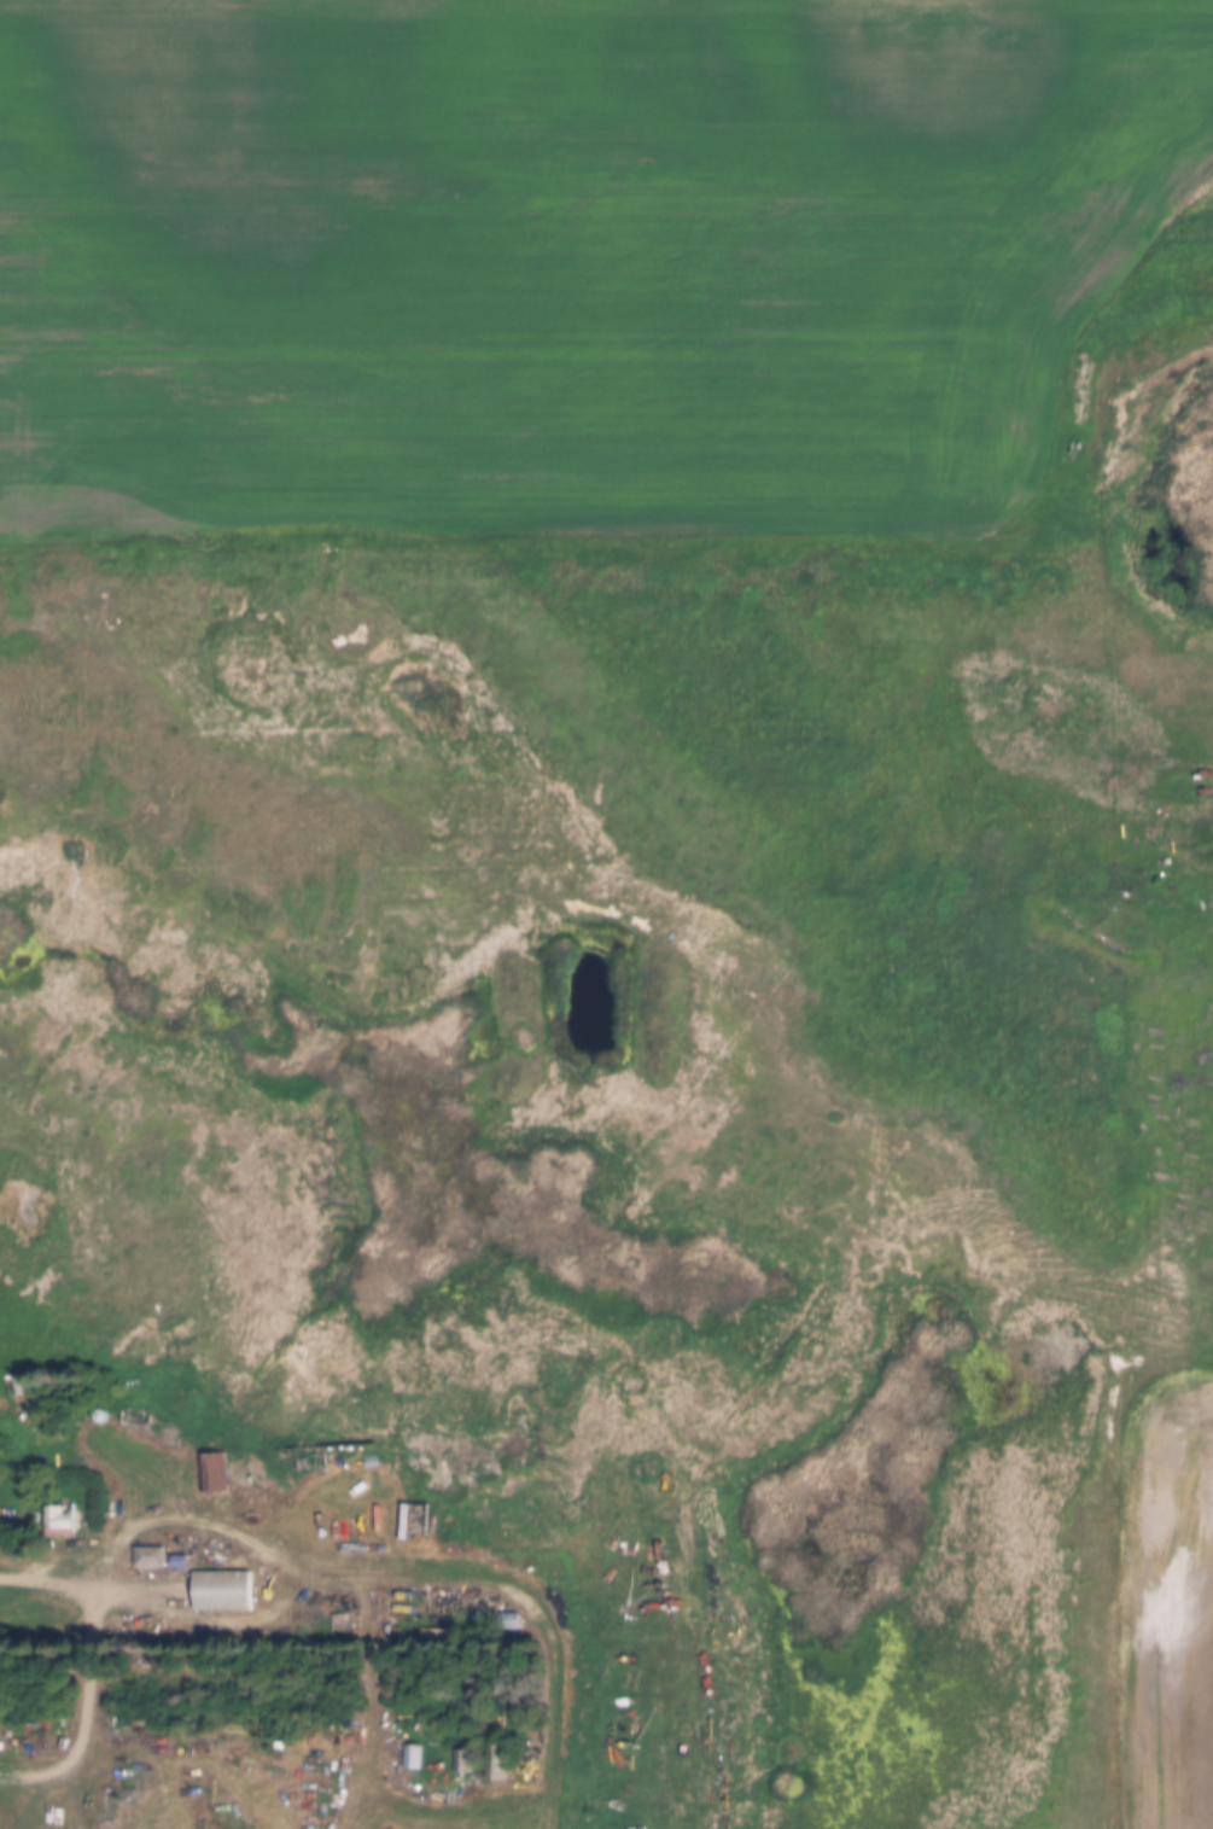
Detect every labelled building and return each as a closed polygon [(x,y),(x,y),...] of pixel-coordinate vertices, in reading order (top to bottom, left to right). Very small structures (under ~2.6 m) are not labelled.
[(197,1495),(225,1495),(225,1456),(197,1456),(197,1495)] [(426,1539),(422,1506),(402,1508),(407,1541),(426,1539)] [(78,1507),(48,1507),(48,1539),(78,1539),(78,1507)] [(163,1570),(163,1549),(133,1549),(133,1570),(163,1570)] [(254,1575),(195,1574),(194,1613),(254,1614),(254,1575)] [(402,1771),(420,1771),(420,1746),(402,1746),(402,1771)] [(486,1747),(486,1781),(506,1781),(506,1747),(486,1747)] [(453,1774),(468,1774),(468,1750),(453,1750),(453,1774)]
